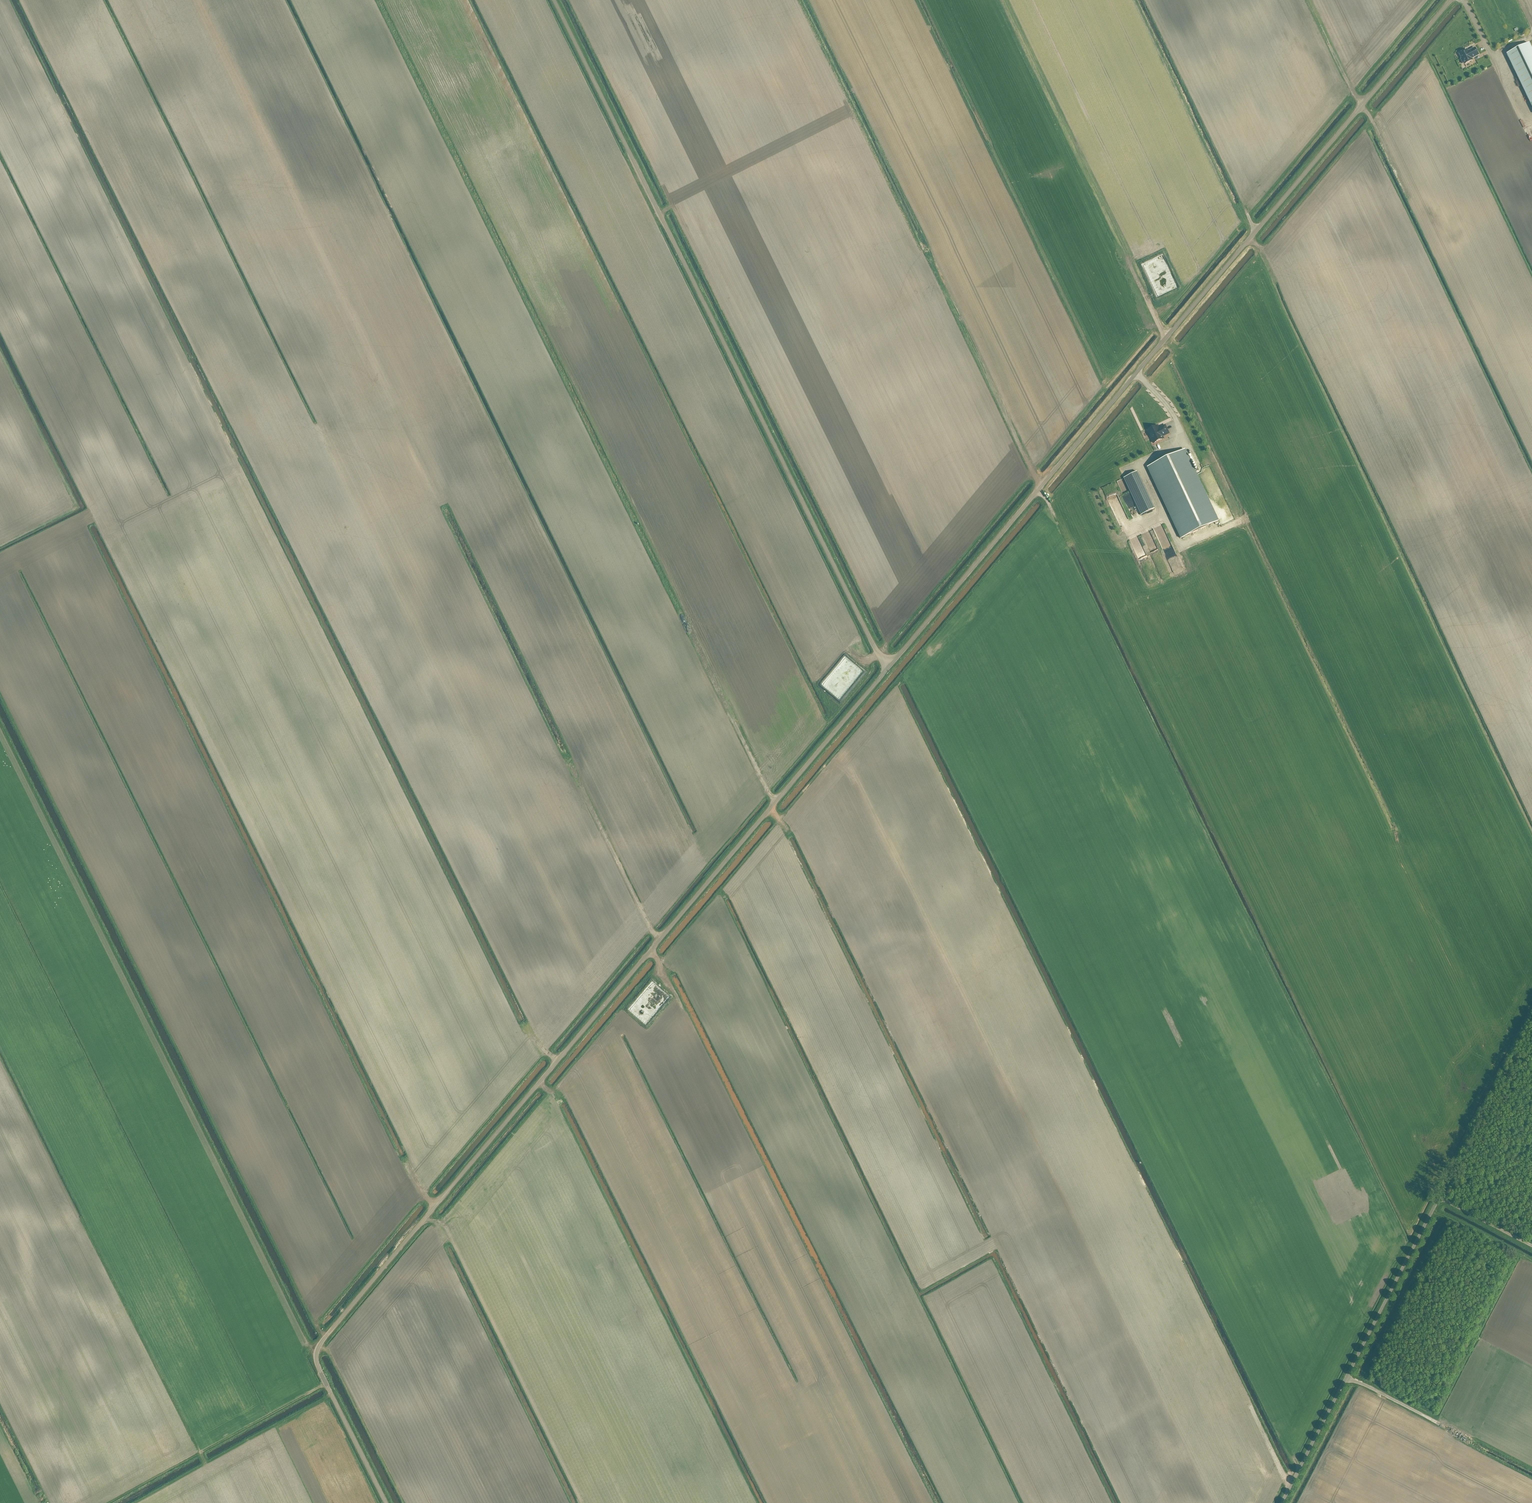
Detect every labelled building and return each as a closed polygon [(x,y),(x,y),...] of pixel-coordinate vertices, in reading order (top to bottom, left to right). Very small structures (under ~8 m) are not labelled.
[(1529,44),(1507,55),(1531,107),(1531,49),(1529,44)] [(1479,55),(1475,49),(1468,52),(1467,51),(1465,52),(1464,51),(1462,52),(1462,54),(1460,55),(1462,59),(1461,60),(1463,64),(1464,63),(1465,65),(1473,61),(1472,59),(1479,55)] [(1158,427),(1148,431),(1154,444),(1164,439),(1162,435),(1165,434),(1165,435),(1169,434),(1165,426),(1159,429),(1158,427)] [(1185,450),(1148,467),(1182,538),(1218,522),(1185,450)] [(1124,479),(1141,515),(1155,509),(1138,473),(1124,479)]
